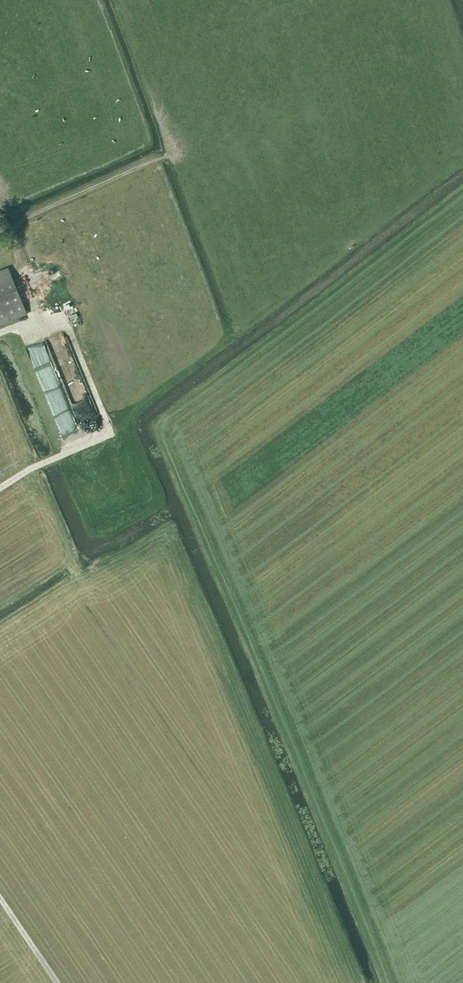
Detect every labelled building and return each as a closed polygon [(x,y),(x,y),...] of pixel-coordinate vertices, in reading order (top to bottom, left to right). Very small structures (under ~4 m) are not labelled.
[(27,314),(8,268),(0,271),(0,325),(27,314)] [(65,388),(74,416),(90,410),(66,334),(42,341),(50,365),(37,369),(37,367),(36,367),(55,425),(62,422),(55,401),(50,402),(46,391),(53,389),(49,376),(56,374),(61,389),(65,388)]
